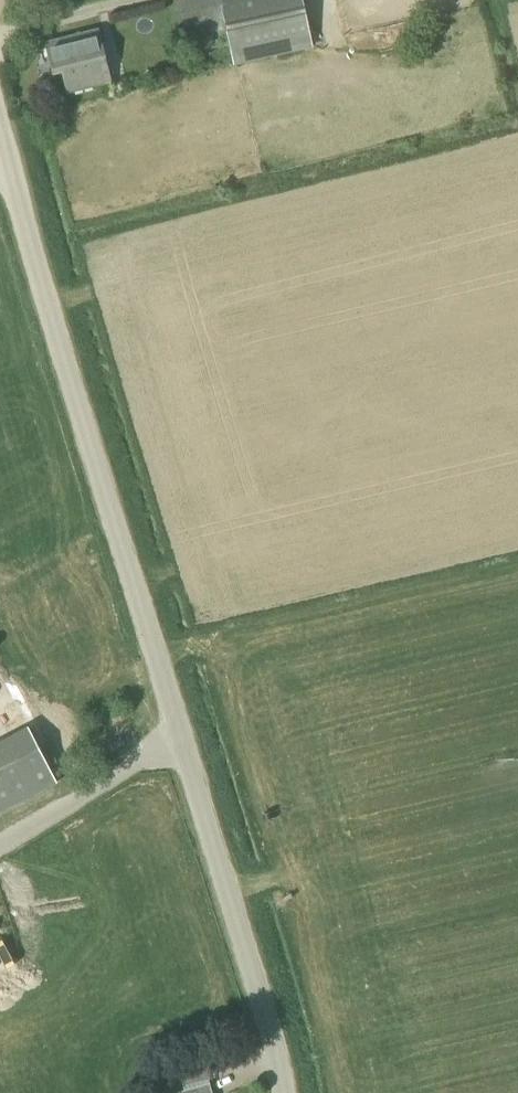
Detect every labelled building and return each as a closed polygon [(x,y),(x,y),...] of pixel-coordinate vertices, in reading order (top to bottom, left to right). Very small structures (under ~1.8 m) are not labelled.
[(302,0),(173,0),(185,47),(227,38),(233,66),(313,49),(302,0)] [(105,85),(100,62),(104,61),(97,31),(46,44),(53,74),(61,72),(67,94),(105,85)] [(63,783),(31,716),(0,730),(0,812),(63,783)] [(215,1078),(211,1063),(194,1067),(193,1063),(178,1067),(183,1086),(215,1078)] [(209,1084),(177,1092),(211,1092),(209,1084)]
